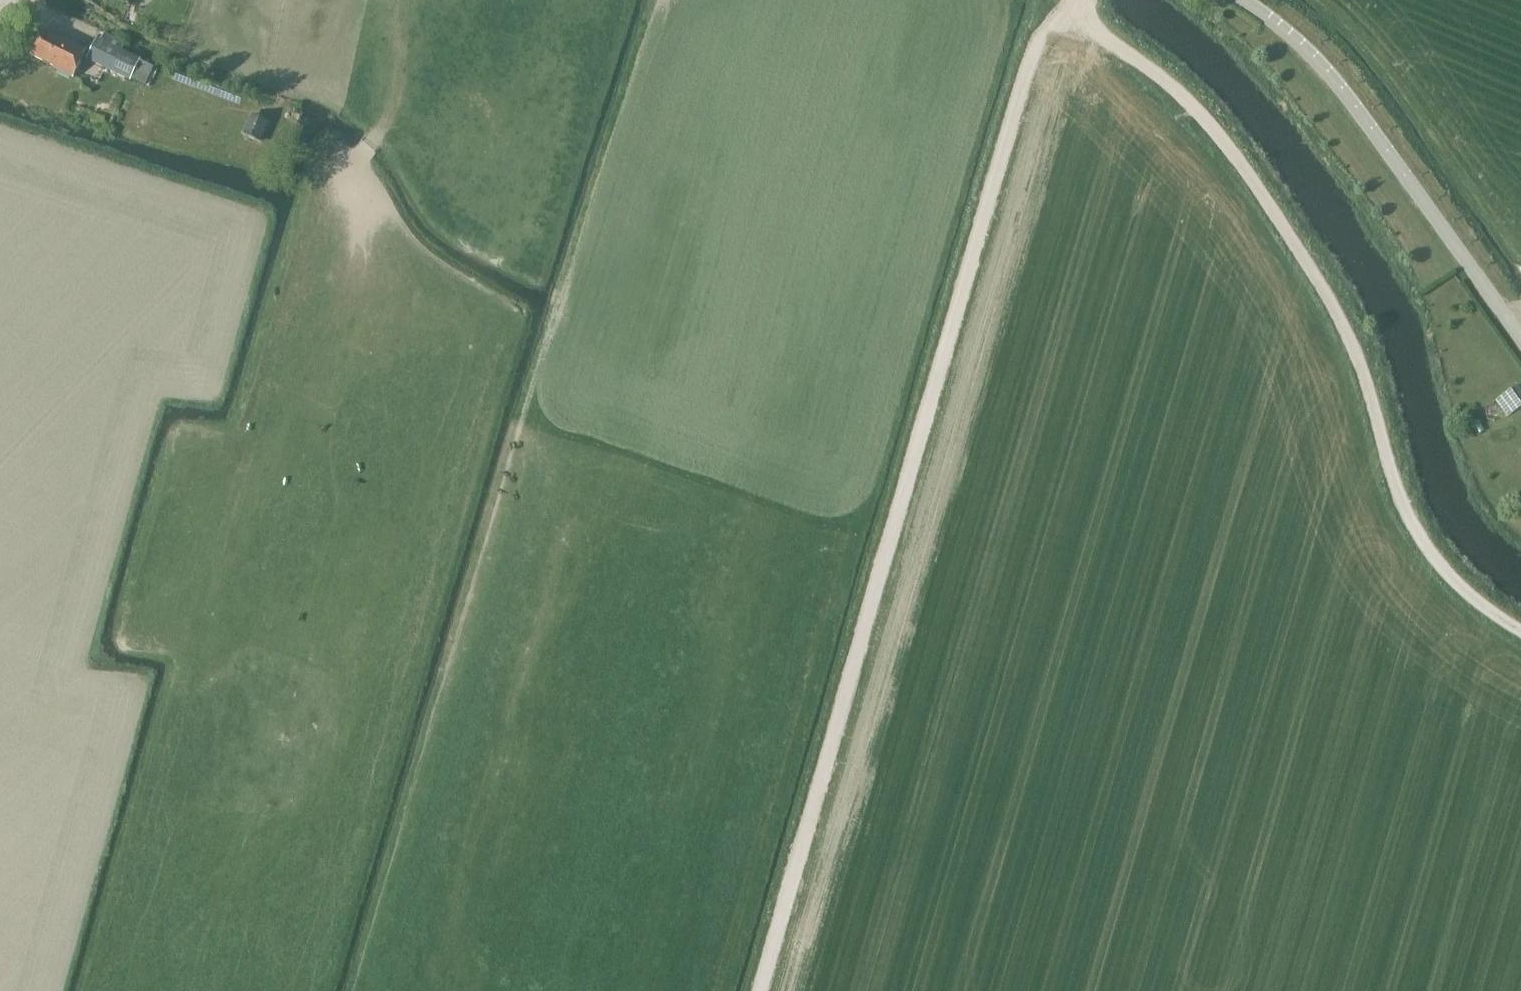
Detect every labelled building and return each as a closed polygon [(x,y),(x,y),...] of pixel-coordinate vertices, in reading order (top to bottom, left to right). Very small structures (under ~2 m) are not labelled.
[(64,42),(42,31),(30,55),(55,67),(54,69),(73,78),(86,51),(65,40),(64,42)] [(126,43),(104,32),(100,40),(97,39),(87,60),(131,81),(131,80),(145,86),(153,68),(140,61),(141,59),(122,50),(126,43)] [(259,142),(267,121),(252,115),(244,135),(259,142)] [(1495,400),(1507,417),(1520,406),(1520,405),(1520,390),(1517,384),(1495,400)]
